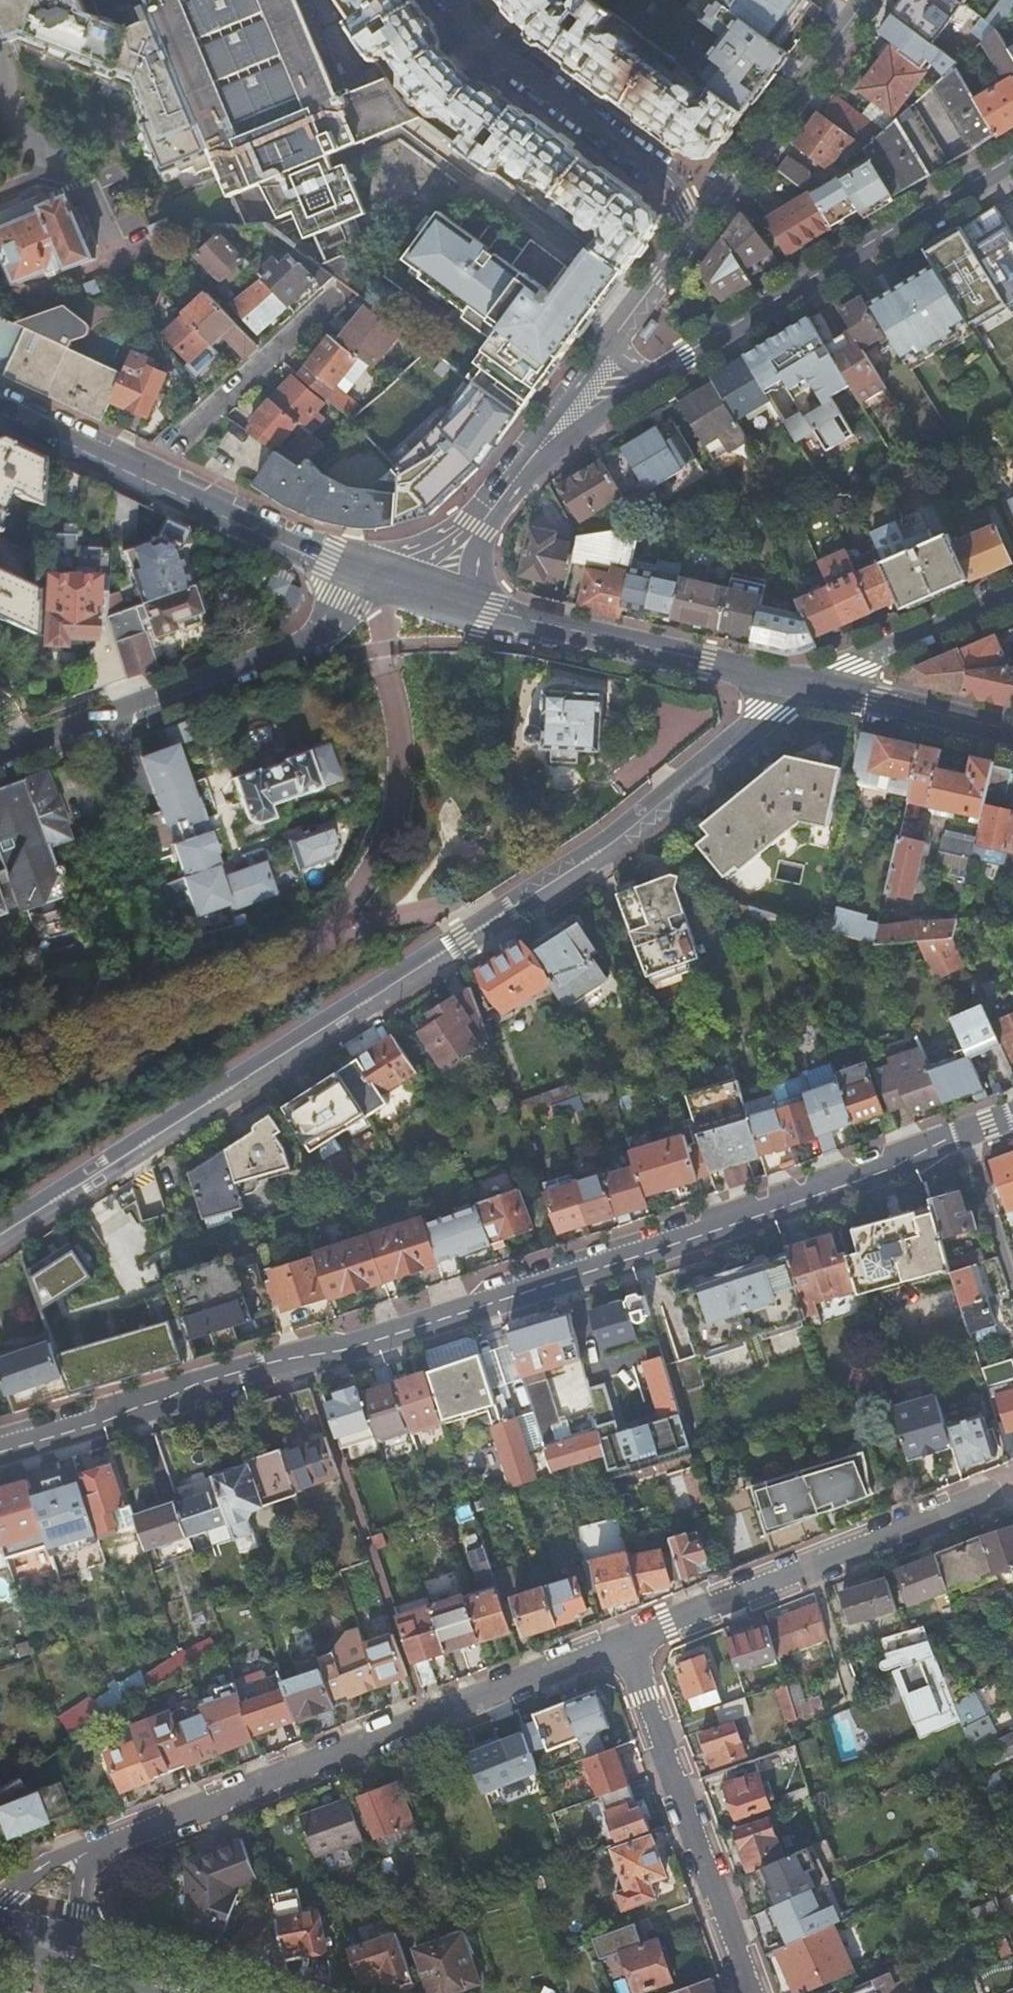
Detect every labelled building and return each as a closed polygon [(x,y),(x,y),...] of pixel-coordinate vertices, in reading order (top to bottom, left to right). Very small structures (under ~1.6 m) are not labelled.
[(12,45),(13,45),(132,91),(146,124),(145,125),(166,175),(181,169),(184,175),(197,169),(199,175),(219,167),(213,153),(207,139),(203,130),(194,105),(190,97),(176,62),(172,54),(158,19),(153,7),(150,0),(0,0),(0,16),(12,45)] [(153,7),(161,4),(166,16),(158,19),(172,54),(180,51),(184,59),(176,62),(190,97),(198,93),(201,102),(194,105),(203,130),(207,139),(215,135),(221,149),(213,153),(219,167),(225,182),(232,198),(262,186),(263,189),(265,188),(281,220),(296,214),(307,241),(367,216),(347,167),(335,171),(331,160),(332,160),(331,158),(401,128),(420,120),(410,113),(389,81),(341,101),(299,0),(150,0),(153,7)] [(361,42),(377,31),(374,27),(388,17),(391,21),(416,5),(413,0),(346,0),(349,4),(353,4),(355,3),(362,14),(348,24),(361,42)] [(530,33),(527,37),(554,57),(573,33),(566,28),(577,15),(583,19),(595,3),(591,0),(571,0),(568,3),(566,1),(563,5),(558,0),(498,0),(530,33)] [(775,45),(809,0),(718,0),(716,2),(775,45)] [(963,6),(954,0),(904,0),(893,16),(932,46),(962,6),(963,6)] [(729,70),(713,91),(745,115),(789,55),(775,45),(716,2),(700,24),(715,35),(716,33),(725,41),(712,58),(729,70)] [(573,33),(554,57),(566,66),(611,100),(612,99),(624,108),(654,70),(626,48),(628,46),(629,44),(617,36),(613,36),(611,38),(609,37),(606,38),(599,33),(613,16),(595,3),(583,19),(586,22),(576,36),(573,33)] [(456,148),(475,162),(487,146),(481,141),(492,128),(498,133),(516,110),(488,89),(486,92),(475,83),(471,84),(451,61),(441,50),(441,47),(432,35),(435,33),(416,5),(391,21),(395,27),(381,37),(377,31),(361,42),(375,62),(387,54),(393,64),(398,64),(408,77),(406,79),(406,87),(417,99),(415,101),(418,104),(421,102),(433,116),(441,116),(443,113),(456,123),(456,128),(465,136),(456,148)] [(932,46),(893,16),(878,35),(928,71),(931,68),(943,78),(955,68),(957,65),(950,59),(932,46)] [(982,44),(996,31),(988,25),(950,59),(957,65),(959,64),(971,53),(982,44)] [(996,138),(1012,127),(1012,83),(1012,81),(1012,58),(1009,52),(996,31),(982,44),(999,74),(1009,81),(975,102),(996,138)] [(924,74),(886,46),(878,57),(883,60),(860,91),(893,116),(917,84),(919,85),(923,81),(920,79),(924,74)] [(975,60),(971,53),(959,64),(962,69),(975,60)] [(974,151),(996,138),(975,102),(955,68),(943,78),(934,86),(974,151)] [(681,90),(654,70),(624,108),(691,158),(715,156),(745,115),(713,91),(704,102),(698,102),(695,100),(697,98),(696,95),(686,86),(683,87),(681,90)] [(864,150),(882,133),(833,96),(818,116),(864,150)] [(948,167),(912,106),(882,133),(864,150),(870,161),(893,199),(948,167)] [(556,200),(585,161),(572,151),(573,151),(555,137),(528,117),(526,118),(516,110),(498,133),(501,135),(491,148),(487,146),(475,162),(485,169),(493,175),(505,161),(514,168),(513,169),(514,173),(523,180),(527,180),(528,178),(556,200)] [(864,150),(818,116),(796,146),(822,167),(831,165),(843,150),(852,156),(849,160),(855,170),(870,161),(864,150)] [(424,123),(420,120),(401,128),(414,138),(424,123)] [(474,183),(485,169),(475,162),(456,148),(424,123),(414,138),(474,183)] [(786,159),(777,172),(797,187),(804,179),(804,173),(786,159)] [(593,249),(626,274),(655,235),(652,211),(618,186),(585,161),(556,200),(583,219),(582,221),(583,225),(592,232),(596,231),(597,229),(600,233),(601,238),(593,249)] [(863,217),(893,199),(870,161),(855,170),(810,197),(829,230),(859,211),(863,217)] [(787,255),(829,230),(810,197),(804,193),(800,198),(804,201),(768,223),(787,255)] [(545,214),(550,207),(537,197),(532,204),(545,214)] [(50,273),(50,274),(65,268),(67,273),(94,262),(90,253),(73,210),(68,198),(41,210),(43,214),(0,233),(0,252),(11,278),(15,287),(50,273)] [(545,214),(559,224),(564,217),(550,207),(545,214)] [(960,230),(980,262),(982,266),(1012,248),(1012,240),(995,209),(978,218),(960,230)] [(528,407),(572,347),(566,342),(603,292),(579,274),(574,282),(549,265),(486,219),(483,222),(468,212),(438,252),(440,254),(453,263),(453,262),(456,264),(451,270),(454,291),(513,334),(517,337),(488,376),(528,407)] [(772,254),(743,216),(725,241),(747,278),(760,270),(755,263),(772,254)] [(960,230),(925,250),(936,269),(945,283),(959,275),(966,287),(977,280),(970,268),(980,262),(960,230)] [(291,254),(293,251),(270,233),(264,241),(286,257),(289,252),(291,254)] [(246,262),(222,237),(198,259),(221,285),(237,271),(246,262)] [(747,278),(725,241),(693,284),(706,295),(713,286),(722,302),(751,285),(747,278)] [(593,249),(579,274),(603,292),(626,274),(593,249)] [(574,282),(579,274),(555,256),(549,265),(574,282)] [(346,288),(359,270),(344,257),(322,270),(333,279),(346,288)] [(322,270),(311,261),(303,268),(302,267),(300,269),(289,259),(280,268),(275,263),(268,270),(258,261),(250,267),(251,269),(260,278),(261,278),(263,279),(289,308),(317,282),(322,289),(333,279),(322,270)] [(183,260),(179,264),(185,270),(189,266),(183,260)] [(887,298),(871,307),(890,338),(897,351),(904,361),(904,362),(917,355),(919,359),(922,357),(957,336),(961,334),(959,330),(969,324),(945,283),(936,269),(887,298)] [(237,271),(221,285),(225,289),(241,274),(237,271)] [(289,308),(263,279),(233,307),(259,336),(289,308)] [(209,295),(185,317),(211,345),(212,347),(215,345),(219,346),(225,341),(223,338),(226,336),(230,340),(232,344),(247,360),(259,349),(215,303),(209,295)] [(863,301),(840,315),(851,332),(863,352),(885,339),(863,301)] [(126,372),(119,369),(72,348),(92,325),(87,321),(66,304),(15,323),(1,317),(0,319),(0,375),(103,423),(126,372)] [(388,319),(370,305),(358,321),(360,322),(341,346),(360,360),(372,371),(403,331),(388,319)] [(211,345),(185,317),(164,336),(190,365),(211,345)] [(814,432),(826,452),(853,436),(831,399),(849,388),(825,347),(809,320),(780,337),(760,349),(784,389),(788,387),(790,391),(799,386),(803,384),(800,378),(806,375),(825,406),(803,419),(800,414),(783,424),(795,444),(814,432)] [(975,334),(969,324),(959,330),(961,334),(957,336),(961,342),(975,334)] [(849,388),(853,395),(860,405),(885,390),(871,367),(863,352),(851,332),(825,347),(849,388)] [(126,372),(141,340),(134,337),(119,369),(126,372)] [(341,346),(332,338),(300,377),(352,422),(353,422),(363,412),(336,390),(360,360),(341,346)] [(760,349),(744,359),(763,391),(766,396),(773,392),(778,392),(784,389),(760,349)] [(917,355),(904,362),(910,372),(926,363),(922,357),(919,359),(917,355)] [(710,379),(714,385),(736,422),(770,402),(763,391),(744,359),(728,368),(710,379)] [(134,380),(127,376),(114,404),(149,419),(167,377),(151,370),(146,379),(136,375),(134,380)] [(806,375),(800,378),(803,384),(809,380),(806,375)] [(442,512),(445,509),(463,497),(488,464),(528,407),(488,376),(414,457),(415,458),(406,463),(396,470),(403,477),(398,526),(398,529),(403,528),(407,527),(411,525),(415,524),(418,523),(422,521),(426,520),(430,518),(434,516),(439,514),(442,512)] [(293,379),(271,402),(300,426),(308,433),(322,418),(317,414),(325,406),(293,379)] [(691,390),(676,400),(714,462),(748,443),(736,422),(714,385),(695,396),(691,390)] [(885,390),(860,405),(864,412),(889,397),(885,390)] [(300,426),(271,402),(254,422),(258,425),(250,434),(272,450),(279,443),(282,447),(300,426)] [(640,495),(695,461),(671,420),(615,454),(640,495)] [(258,425),(254,422),(245,431),(250,434),(258,425)] [(310,462),(326,447),(314,438),(289,461),(302,470),(310,462)] [(6,490),(15,495),(15,497),(38,507),(40,460),(31,455),(0,441),(0,504),(6,490)] [(272,497),(302,470),(289,461),(279,454),(256,487),(272,497)] [(403,477),(396,470),(380,486),(379,493),(348,491),(324,477),(310,462),(302,470),(272,497),(286,507),(291,509),(312,519),(315,520),(318,522),(323,523),(329,525),(337,527),(345,530),(352,531),(358,532),(365,533),(369,533),(372,533),(376,532),(378,532),(380,532),(384,532),(387,531),(390,531),(398,526),(403,477)] [(77,508),(79,478),(65,471),(53,465),(51,506),(77,508)] [(580,523),(622,499),(602,465),(560,489),(580,523)] [(153,538),(158,540),(168,519),(155,513),(145,534),(153,538)] [(175,543),(183,525),(168,519),(158,540),(172,548),(175,543)] [(605,523),(606,533),(621,531),(619,520),(605,523)] [(606,533),(577,538),(573,555),(571,561),(613,570),(631,574),(632,570),(641,528),(639,528),(621,531),(606,533)] [(954,547),(969,582),(1003,567),(1012,564),(997,529),(954,547)] [(910,554),(885,565),(901,601),(905,610),(946,592),(969,582),(954,547),(949,536),(933,543),(930,533),(905,544),(910,554)] [(49,535),(45,613),(70,614),(72,577),(75,536),(49,535)] [(175,543),(172,548),(158,540),(153,538),(148,548),(158,545),(163,559),(178,555),(182,546),(175,543)] [(557,577),(567,580),(571,561),(573,555),(552,550),(554,544),(533,539),(524,577),(545,582),(547,575),(557,577)] [(728,590),(736,554),(689,543),(683,568),(671,619),(720,630),(728,590)] [(143,606),(167,597),(148,548),(147,544),(124,553),(143,606)] [(167,597),(190,589),(178,555),(163,559),(158,545),(148,548),(167,597)] [(846,553),(819,565),(830,589),(845,625),(873,613),(857,577),(846,553)] [(659,563),(656,575),(648,614),(671,620),(671,619),(683,568),(659,563)] [(857,577),(873,613),(901,601),(885,565),(857,577)] [(589,572),(580,609),(597,612),(621,618),(623,608),(631,574),(613,570),(611,578),(589,572)] [(656,575),(632,570),(631,574),(623,608),(648,614),(656,575)] [(30,652),(31,652),(32,637),(33,612),(34,590),(0,574),(0,621),(25,633),(25,650),(30,652)] [(547,575),(545,582),(555,584),(557,577),(547,575)] [(72,577),(70,614),(106,616),(107,597),(107,589),(97,588),(97,578),(72,577)] [(202,621),(190,589),(167,597),(143,606),(145,612),(147,617),(154,637),(174,629),(172,623),(178,621),(180,628),(185,632),(201,626),(202,621)] [(830,589),(797,603),(804,617),(813,639),(845,625),(830,589)] [(728,590),(720,630),(755,638),(761,608),(762,608),(764,599),(728,590)] [(106,616),(106,619),(124,613),(117,594),(107,597),(106,616)] [(106,619),(114,643),(144,633),(140,620),(138,613),(136,608),(124,613),(106,619)] [(761,608),(755,638),(752,648),(780,655),(789,657),(803,654),(817,648),(813,639),(804,617),(762,608),(761,608)] [(93,667),(92,691),(126,679),(114,643),(106,619),(106,616),(70,614),(45,613),(33,612),(32,637),(44,637),(43,646),(66,647),(66,639),(94,640),(94,648),(89,653),(88,663),(93,667)] [(138,613),(140,620),(147,617),(145,612),(138,613)] [(980,643),(961,651),(970,674),(1012,669),(1012,628),(980,643)] [(114,643),(126,679),(156,668),(144,633),(114,643)] [(949,692),(965,696),(970,674),(961,651),(917,671),(919,686),(949,692)] [(970,674),(965,696),(1012,707),(1012,669),(970,674)] [(604,696),(573,694),(573,692),(545,692),(543,729),(542,728),(540,727),(539,727),(537,726),(535,726),(534,726),(533,727),(531,727),(530,728),(529,728),(529,729),(528,730),(527,731),(526,733),(526,735),(526,736),(526,737),(526,738),(527,739),(528,741),(529,742),(530,743),(532,744),(533,744),(534,745),(535,745),(537,745),(537,746),(537,747),(537,748),(537,749),(541,749),(541,750),(551,751),(550,764),(573,765),(574,765),(574,764),(575,764),(575,765),(576,765),(576,766),(579,766),(580,753),(600,754),(604,696)] [(200,738),(193,718),(157,731),(159,735),(164,733),(170,749),(200,738)] [(914,784),(922,747),(890,740),(867,735),(863,734),(854,771),(914,784)] [(135,740),(125,743),(128,749),(137,746),(136,744),(135,740)] [(981,818),(988,791),(994,764),(960,756),(922,747),(914,784),(912,793),(883,914),(888,915),(893,895),(907,898),(907,902),(912,903),(925,845),(914,842),(922,806),(933,809),(932,814),(945,817),(946,811),(981,818)] [(257,773),(256,771),(233,779),(240,798),(239,799),(247,821),(257,824),(273,819),(268,806),(296,796),(296,797),(320,788),(306,752),(284,761),(285,763),(257,773)] [(789,757),(704,826),(711,835),(699,845),(726,877),(737,867),(741,871),(801,822),(827,828),(840,770),(789,757)] [(1012,768),(994,764),(988,791),(1012,796),(1012,768)] [(914,784),(854,771),(851,785),(910,798),(914,784)] [(55,797),(46,772),(22,780),(47,849),(71,840),(64,823),(67,822),(57,797),(55,797)] [(18,914),(38,907),(44,921),(70,912),(65,896),(55,868),(47,849),(22,780),(1,788),(0,788),(0,863),(3,872),(16,908),(18,914)] [(1008,854),(1012,834),(1012,814),(989,809),(980,847),(1008,854)] [(342,858),(336,827),(310,833),(311,837),(296,840),(302,866),(342,858)] [(969,873),(972,860),(975,846),(975,845),(944,838),(937,865),(943,867),(943,868),(953,870),(953,869),(959,871),(969,873)] [(1005,868),(1008,854),(980,847),(975,846),(972,860),(1005,868)] [(55,868),(65,896),(79,891),(69,864),(55,868)] [(779,865),(775,881),(796,886),(800,870),(779,865)] [(656,882),(673,876),(671,869),(654,875),(656,882)] [(967,879),(969,873),(959,871),(958,877),(967,879)] [(3,872),(0,873),(0,914),(16,908),(3,872)] [(679,887),(681,877),(673,876),(656,882),(639,888),(620,895),(619,895),(647,977),(650,976),(689,962),(699,958),(678,890),(679,887)] [(953,940),(958,922),(958,921),(966,885),(967,879),(958,877),(953,876),(952,881),(956,882),(951,906),(952,916),(952,922),(922,924),(922,922),(880,928),(876,945),(876,947),(917,942),(918,944),(953,940)] [(620,895),(639,888),(636,881),(618,888),(620,895)] [(966,885),(958,921),(963,921),(971,885),(966,885)] [(752,919),(749,908),(733,903),(731,913),(752,919)] [(876,945),(880,928),(836,916),(831,932),(876,945)] [(550,936),(552,939),(559,935),(561,939),(581,927),(584,925),(579,918),(550,936)] [(551,986),(563,1004),(567,1001),(602,980),(606,977),(593,957),(597,953),(583,930),(581,927),(561,939),(559,935),(552,939),(531,953),(551,986)] [(32,952),(42,978),(90,966),(81,940),(32,952)] [(966,967),(953,940),(918,944),(935,982),(966,967)] [(531,953),(524,944),(479,973),(492,992),(500,1006),(506,1015),(551,986),(531,953)] [(819,948),(824,959),(832,955),(827,944),(819,948)] [(42,978),(32,952),(0,960),(0,989),(42,978)] [(692,969),(689,962),(650,976),(652,984),(692,969)] [(602,980),(567,1001),(570,1006),(604,985),(602,980)] [(489,1037),(471,988),(430,1015),(436,1024),(422,1033),(443,1066),(489,1037)] [(500,1006),(492,992),(483,998),(492,1012),(500,1006)] [(969,1059),(1001,1045),(984,1006),(952,1020),(967,1054),(969,1059)] [(994,1019),(996,1023),(1009,1018),(1007,1013),(994,1019)] [(1009,1018),(996,1023),(1012,1061),(1012,1016),(1009,1018)] [(817,1037),(822,1035),(818,1025),(813,1027),(817,1037)] [(810,1039),(817,1037),(813,1027),(806,1029),(810,1039)] [(394,1037),(339,1072),(362,1107),(384,1093),(386,1095),(401,1086),(400,1083),(416,1072),(394,1037)] [(927,1062),(921,1049),(888,1060),(890,1066),(873,1072),(890,1111),(891,1112),(907,1106),(910,1115),(944,1103),(927,1062)] [(976,1104),(989,1099),(969,1059),(967,1054),(935,1065),(933,1060),(927,1062),(944,1103),(972,1094),(976,1104)] [(885,1136),(899,1131),(891,1112),(890,1111),(885,1112),(866,1065),(836,1076),(839,1083),(855,1126),(878,1118),(885,1136)] [(285,1107),(314,1153),(369,1118),(362,1107),(339,1072),(285,1107)] [(801,1080),(771,1089),(777,1107),(779,1112),(797,1107),(808,1104),(806,1096),(805,1094),(801,1080)] [(710,1169),(760,1153),(750,1121),(744,1100),(738,1083),(688,1098),(704,1150),(710,1169)] [(832,1133),(855,1126),(839,1083),(814,1093),(813,1090),(809,1092),(810,1094),(806,1096),(808,1104),(818,1137),(824,1157),(838,1152),(832,1133)] [(611,1086),(615,1099),(622,1096),(618,1084),(611,1086)] [(584,1109),(615,1099),(611,1086),(600,1090),(580,1097),(584,1109)] [(552,1107),(579,1097),(575,1088),(515,1108),(518,1118),(552,1107)] [(761,1155),(789,1146),(779,1112),(777,1107),(770,1108),(766,1093),(744,1100),(750,1121),(760,1153),(761,1155)] [(497,1109),(513,1104),(509,1094),(494,1100),(497,1109)] [(584,1111),(584,1109),(580,1097),(579,1097),(552,1107),(556,1120),(584,1111)] [(789,1146),(818,1137),(808,1104),(797,1107),(779,1112),(789,1146)] [(254,1132),(225,1151),(239,1198),(249,1195),(251,1194),(252,1194),(253,1193),(254,1192),(255,1191),(256,1190),(257,1188),(258,1186),(258,1185),(258,1183),(259,1182),(292,1172),(284,1147),(277,1135),(282,1132),(271,1115),(255,1126),(254,1127),(254,1128),(254,1129),(254,1130),(254,1132)] [(645,1197),(712,1176),(711,1175),(710,1169),(704,1150),(690,1153),(684,1137),(632,1153),(636,1169),(645,1197)] [(204,1220),(230,1212),(242,1209),(239,1198),(225,1151),(217,1155),(220,1158),(206,1166),(204,1163),(191,1170),(189,1172),(188,1173),(187,1174),(186,1175),(185,1176),(185,1178),(184,1179),(184,1181),(184,1182),(184,1183),(184,1185),(184,1186),(185,1188),(185,1189),(186,1190),(187,1191),(188,1191),(189,1193),(190,1193),(191,1194),(192,1194),(193,1195),(196,1195),(204,1220)] [(762,1159),(761,1155),(760,1153),(710,1169),(711,1175),(762,1159)] [(989,1162),(1008,1220),(1012,1218),(1012,1154),(1001,1158),(989,1162)] [(616,1217),(648,1207),(645,1197),(636,1169),(605,1179),(616,1217)] [(588,1226),(616,1217),(605,1179),(604,1176),(575,1184),(576,1187),(588,1226)] [(560,1234),(588,1226),(576,1187),(546,1196),(560,1234)] [(517,1191),(477,1205),(478,1209),(492,1247),(533,1231),(517,1191)] [(961,1195),(931,1203),(933,1208),(941,1238),(976,1229),(972,1214),(967,1215),(961,1195)] [(951,1270),(945,1251),(941,1238),(933,1208),(854,1229),(860,1254),(847,1257),(847,1260),(856,1290),(858,1296),(951,1270)] [(230,1212),(234,1225),(246,1221),(242,1209),(230,1212)] [(426,1226),(439,1264),(445,1283),(460,1279),(453,1260),(464,1256),(492,1247),(478,1209),(426,1226)] [(370,1238),(384,1282),(439,1264),(426,1226),(424,1220),(370,1238)] [(815,1303),(856,1290),(847,1260),(841,1261),(832,1236),(820,1240),(821,1243),(818,1245),(807,1236),(804,1229),(783,1236),(789,1255),(808,1317),(818,1314),(815,1303)] [(370,1238),(315,1255),(315,1256),(329,1298),(384,1282),(370,1238)] [(30,1247),(20,1253),(24,1262),(34,1258),(30,1247)] [(973,1267),(985,1263),(982,1253),(958,1260),(955,1248),(945,1251),(951,1270),(952,1274),(973,1267)] [(81,1254),(35,1277),(48,1304),(95,1281),(81,1254)] [(809,1321),(808,1317),(789,1255),(769,1261),(755,1266),(748,1268),(714,1280),(708,1282),(694,1286),(675,1293),(697,1357),(809,1321)] [(274,1279),(264,1282),(273,1310),(286,1306),(289,1309),(298,1306),(299,1302),(301,1301),(303,1307),(329,1298),(315,1256),(289,1265),(291,1271),(274,1277),(274,1279)] [(174,1291),(164,1295),(185,1364),(280,1333),(273,1310),(264,1282),(259,1264),(238,1270),(233,1257),(170,1277),(174,1291)] [(755,1266),(769,1261),(768,1260),(763,1257),(757,1259),(754,1265),(755,1266)] [(714,1280),(748,1268),(747,1264),(737,1268),(733,1265),(725,1269),(723,1273),(713,1275),(714,1280)] [(983,1298),(973,1267),(952,1274),(970,1334),(997,1325),(988,1297),(983,1298)] [(694,1285),(694,1286),(708,1282),(708,1280),(702,1277),(696,1279),(694,1285)] [(157,1330),(59,1362),(64,1377),(71,1398),(185,1364),(164,1295),(149,1300),(157,1330)] [(609,1305),(607,1309),(591,1314),(602,1347),(634,1337),(624,1304),(621,1304),(618,1303),(609,1305)] [(2,1359),(55,1340),(44,1309),(17,1319),(0,1325),(0,1353),(2,1359)] [(822,1326),(818,1314),(808,1317),(809,1321),(812,1329),(822,1326)] [(507,1333),(512,1346),(544,1450),(552,1474),(605,1458),(604,1457),(599,1435),(599,1434),(557,1446),(550,1428),(559,1425),(543,1375),(539,1375),(539,1371),(542,1371),(581,1360),(570,1315),(507,1333)] [(469,1338),(422,1353),(428,1373),(480,1356),(473,1337),(469,1338)] [(0,1362),(0,1373),(8,1396),(39,1386),(64,1377),(59,1362),(52,1344),(0,1362)] [(512,1346),(480,1356),(500,1418),(512,1415),(514,1419),(515,1419),(527,1455),(544,1450),(512,1346)] [(480,1356),(428,1373),(443,1421),(444,1423),(487,1412),(512,1487),(552,1474),(544,1450),(527,1455),(515,1419),(514,1419),(502,1423),(500,1418),(480,1356)] [(679,1414),(663,1359),(645,1365),(662,1419),(679,1414)] [(393,1384),(407,1429),(408,1432),(443,1421),(428,1373),(393,1384)] [(599,1434),(599,1435),(617,1431),(603,1374),(585,1379),(599,1434)] [(39,1386),(46,1406),(71,1398),(64,1377),(39,1386)] [(359,1395),(369,1427),(374,1439),(407,1429),(393,1384),(359,1395)] [(1007,1385),(987,1391),(991,1399),(996,1397),(1008,1433),(1000,1435),(1009,1464),(1012,1462),(1012,1392),(1010,1393),(1007,1385)] [(293,1394),(289,1395),(300,1425),(318,1419),(308,1389),(293,1394)] [(325,1406),(336,1439),(369,1427),(359,1395),(357,1389),(337,1395),(338,1402),(325,1406)] [(939,1454),(952,1450),(936,1397),(917,1403),(916,1406),(908,1405),(893,1409),(907,1456),(924,1451),(939,1454)] [(512,1415),(500,1418),(502,1423),(514,1419),(512,1415)] [(995,1457),(982,1416),(948,1425),(962,1468),(995,1457)] [(325,1440),(282,1454),(294,1491),(338,1476),(325,1440)] [(737,1446),(713,1453),(721,1477),(744,1470),(737,1446)] [(235,1539),(239,1553),(257,1548),(247,1519),(252,1510),(296,1496),(294,1491),(282,1454),(280,1450),(246,1462),(248,1467),(235,1471),(234,1469),(217,1474),(218,1477),(214,1479),(218,1490),(229,1524),(235,1539)] [(909,1462),(939,1454),(924,1451),(907,1456),(909,1462)] [(802,1472),(820,1515),(873,1495),(872,1492),(871,1489),(870,1485),(869,1481),(869,1475),(868,1472),(868,1467),(867,1463),(866,1459),(864,1454),(802,1472)] [(29,1479),(43,1521),(89,1507),(80,1478),(76,1467),(29,1479)] [(89,1507),(94,1521),(99,1538),(138,1527),(131,1505),(124,1507),(111,1467),(80,1478),(89,1507)] [(675,1504),(694,1499),(685,1469),(666,1474),(675,1504)] [(766,1536),(820,1515),(802,1472),(750,1487),(766,1536)] [(1,1543),(3,1551),(6,1559),(48,1547),(48,1544),(45,1538),(41,1525),(41,1522),(38,1515),(38,1514),(28,1482),(0,1490),(0,1540),(1,1543)] [(218,1490),(177,1503),(187,1534),(188,1537),(229,1524),(218,1490)] [(187,1534),(177,1503),(175,1504),(136,1516),(146,1547),(187,1534)] [(43,1521),(41,1522),(41,1525),(45,1538),(94,1521),(89,1507),(43,1521)] [(585,1556),(623,1551),(619,1519),(581,1524),(585,1556)] [(235,1539),(229,1524),(188,1537),(190,1542),(193,1541),(197,1552),(212,1547),(235,1539)] [(984,1538),(996,1575),(1012,1569),(1012,1529),(984,1538)] [(696,1533),(684,1536),(687,1546),(699,1543),(696,1533)] [(370,1538),(375,1552),(385,1549),(380,1535),(370,1538)] [(671,1553),(679,1580),(696,1575),(692,1563),(705,1559),(699,1543),(687,1546),(684,1536),(667,1541),(671,1553)] [(996,1575),(984,1538),(938,1556),(948,1591),(964,1585),(965,1589),(987,1582),(986,1578),(996,1575)] [(626,1550),(628,1555),(637,1594),(640,1593),(643,1595),(651,1594),(654,1590),(668,1587),(670,1587),(669,1582),(679,1580),(671,1553),(662,1556),(661,1552),(636,1558),(633,1547),(626,1550)] [(628,1555),(582,1565),(592,1596),(603,1593),(606,1606),(638,1598),(637,1594),(628,1555)] [(910,1606),(948,1591),(938,1556),(899,1572),(910,1606)] [(482,1579),(493,1577),(487,1557),(477,1560),(482,1579)] [(692,1563),(696,1575),(708,1571),(705,1559),(692,1563)] [(576,1579),(545,1588),(557,1626),(574,1620),(572,1614),(577,1613),(586,1610),(576,1579)] [(898,1610),(888,1580),(843,1594),(851,1623),(898,1610)] [(545,1588),(501,1602),(509,1628),(521,1625),(525,1635),(557,1626),(545,1588)] [(465,1601),(478,1642),(489,1638),(496,1636),(510,1632),(509,1628),(501,1602),(498,1591),(465,1601)] [(431,1607),(446,1653),(478,1642),(465,1601),(463,1597),(431,1607)] [(781,1618),(767,1624),(768,1627),(778,1659),(828,1640),(817,1604),(789,1615),(781,1618)] [(397,1618),(421,1687),(436,1682),(429,1658),(446,1653),(431,1607),(397,1618)] [(13,1634),(23,1631),(18,1611),(6,1614),(13,1634)] [(778,1659),(768,1627),(735,1637),(742,1657),(744,1662),(745,1669),(778,1659)] [(334,1705),(334,1708),(350,1702),(348,1696),(359,1692),(360,1694),(378,1687),(378,1686),(364,1646),(359,1632),(347,1635),(333,1653),(317,1659),(320,1667),(321,1669),(334,1705)] [(936,1658),(926,1632),(883,1644),(890,1665),(883,1670),(883,1677),(886,1682),(895,1677),(915,1731),(920,1731),(921,1739),(961,1723),(957,1712),(943,1716),(924,1670),(939,1666),(936,1658)] [(378,1686),(406,1677),(393,1635),(364,1646),(378,1686)] [(190,1659),(216,1649),(211,1638),(186,1649),(190,1659)] [(286,1690),(296,1721),(334,1708),(334,1705),(321,1669),(320,1667),(317,1659),(315,1650),(296,1657),(302,1676),(283,1682),(286,1690)] [(939,1666),(954,1705),(964,1700),(945,1653),(936,1658),(939,1666)] [(149,1690),(183,1668),(180,1658),(146,1680),(149,1690)] [(683,1665),(685,1671),(687,1675),(681,1677),(693,1713),(720,1703),(705,1658),(683,1665)] [(785,1681),(797,1677),(791,1660),(780,1664),(781,1670),(785,1681)] [(772,1691),(787,1686),(785,1681),(781,1670),(767,1674),(772,1691)] [(243,1704),(254,1735),(296,1721),(286,1690),(283,1682),(280,1674),(267,1678),(265,1672),(235,1682),(243,1704)] [(787,1686),(798,1721),(822,1710),(816,1698),(805,1702),(797,1677),(785,1681),(787,1686)] [(104,1706),(110,1716),(143,1694),(149,1690),(146,1680),(145,1678),(104,1706)] [(752,1685),(742,1688),(746,1699),(755,1696),(752,1685)] [(787,1724),(798,1721),(787,1686),(772,1691),(770,1691),(772,1696),(777,1695),(787,1724)] [(595,1692),(566,1704),(580,1740),(609,1729),(595,1692)] [(961,1723),(963,1728),(975,1722),(988,1716),(977,1693),(964,1700),(954,1705),(957,1712),(961,1723)] [(717,1708),(722,1725),(750,1715),(746,1699),(717,1708)] [(580,1740),(566,1704),(535,1716),(549,1752),(580,1740)] [(172,1713),(153,1720),(171,1768),(187,1762),(189,1765),(220,1752),(206,1715),(177,1726),(172,1713)] [(171,1768),(153,1720),(132,1729),(136,1742),(108,1754),(122,1791),(155,1779),(154,1775),(171,1768)] [(963,1728),(972,1752),(987,1745),(975,1722),(963,1728)] [(745,1756),(735,1725),(702,1736),(703,1738),(701,1742),(704,1749),(707,1751),(713,1768),(745,1756)] [(597,1733),(580,1740),(587,1760),(604,1754),(597,1733)] [(981,1750),(990,1768),(1012,1757),(1012,1736),(981,1750)] [(599,1798),(601,1798),(628,1788),(614,1750),(587,1760),(586,1761),(599,1798)] [(810,1762),(800,1765),(806,1787),(816,1783),(810,1762)] [(0,1789),(0,1838),(70,1811),(58,1779),(27,1792),(21,1775),(0,1789)] [(769,1807),(758,1775),(725,1787),(737,1819),(769,1807)] [(413,1823),(397,1784),(361,1799),(380,1848),(406,1838),(403,1828),(413,1823)] [(628,1788),(601,1798),(618,1842),(648,1831),(640,1809),(637,1811),(628,1788)] [(314,1860),(363,1841),(349,1802),(301,1821),(314,1860)] [(757,1872),(784,1860),(778,1840),(786,1837),(782,1829),(775,1832),(770,1820),(736,1832),(737,1834),(734,1838),(737,1845),(741,1846),(751,1874),(757,1872)] [(820,1837),(816,1826),(806,1829),(810,1840),(820,1837)] [(616,1893),(622,1913),(623,1913),(657,1900),(651,1882),(666,1877),(651,1838),(644,1841),(641,1836),(619,1843),(612,1846),(628,1889),(616,1893)] [(256,1879),(242,1842),(190,1862),(190,1870),(188,1871),(188,1913),(191,1913),(191,1922),(225,1933),(237,1897),(232,1895),(232,1888),(256,1879)] [(812,1892),(822,1887),(805,1850),(784,1860),(757,1872),(773,1910),(812,1892)] [(277,1921),(286,1963),(302,1961),(301,1955),(306,1954),(306,1955),(326,1951),(319,1913),(318,1913),(311,1884),(294,1887),(299,1916),(291,1918),(277,1921)] [(657,1900),(623,1913),(627,1926),(691,1903),(686,1888),(657,1899),(657,1900)] [(788,1947),(828,1929),(812,1892),(773,1910),(779,1926),(781,1931),(788,1947)] [(779,1926),(773,1910),(766,1912),(772,1929),(779,1926)] [(277,1921),(291,1918),(289,1912),(276,1915),(277,1921)] [(853,1974),(834,1926),(828,1929),(788,1947),(781,1950),(778,1951),(796,1992),(807,1992),(853,1974)] [(461,1964),(471,1961),(462,1933),(452,1937),(461,1964)] [(360,1986),(409,1969),(396,1934),(347,1951),(360,1986)] [(471,1961),(461,1964),(452,1937),(416,1949),(431,1992),(447,1992),(476,1983),(477,1985),(480,1984),(471,1961)] [(659,1942),(623,1954),(637,1992),(640,1992),(672,1982),(659,1942)] [(915,1984),(906,1979),(893,1984),(888,1974),(846,1992),(919,1992),(915,1984)] [(676,1992),(713,1992),(709,1981),(676,1992)]
